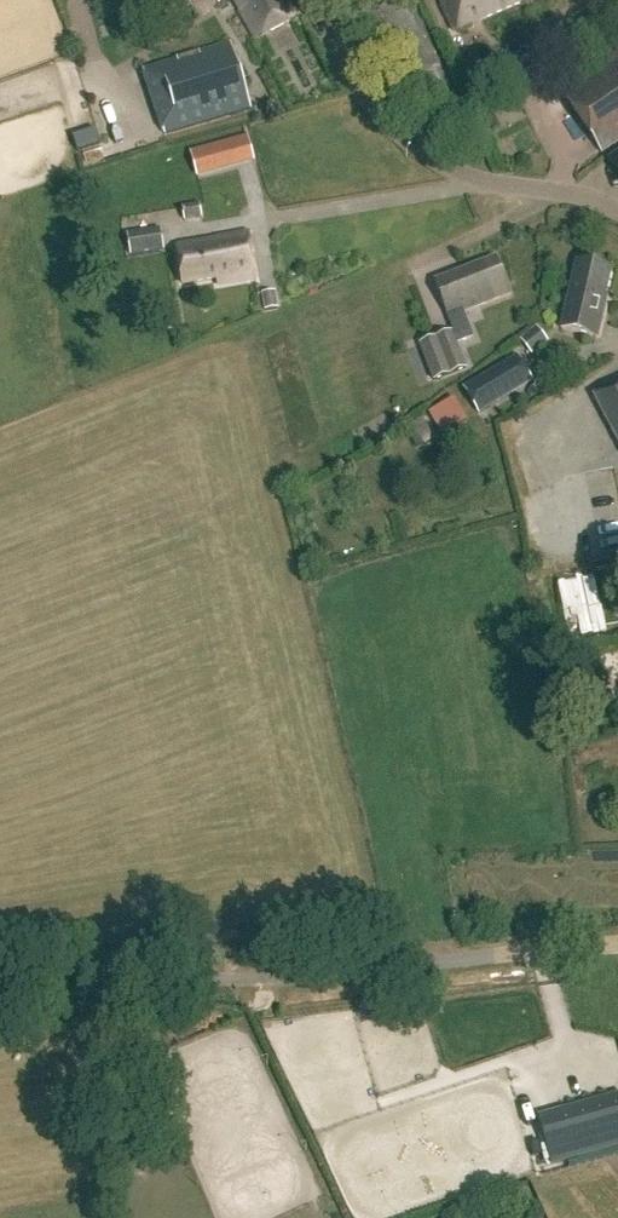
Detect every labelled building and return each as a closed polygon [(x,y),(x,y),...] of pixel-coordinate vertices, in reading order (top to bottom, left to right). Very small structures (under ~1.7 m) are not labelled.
[(232,0),(254,40),(299,14),(291,0),(233,0),(232,0)] [(453,31),(526,0),(440,0),(453,31)] [(251,110),(231,44),(143,70),(163,136),(251,110)] [(561,97),(599,154),(617,141),(617,59),(561,97)] [(252,158),(245,133),(189,148),(196,174),(252,158)] [(98,134),(80,139),(85,158),(104,153),(98,134)] [(202,218),(200,204),(182,207),(184,220),(202,218)] [(164,250),(161,230),(127,235),(130,255),(164,250)] [(255,284),(250,234),(219,237),(219,242),(178,247),(183,289),(223,285),(223,288),(255,284)] [(468,367),(459,343),(475,336),(465,311),(497,299),(510,294),(496,257),(483,262),(431,282),(445,319),(448,318),(454,332),(421,344),(435,380),(468,367)] [(611,271),(576,263),(561,330),(597,338),(605,303),(603,303),(611,271)] [(533,382),(517,355),(462,388),(478,415),(533,382)] [(592,396),(617,445),(617,382),(592,396)] [(617,1146),(617,1101),(556,1118),(568,1160),(617,1146)]
